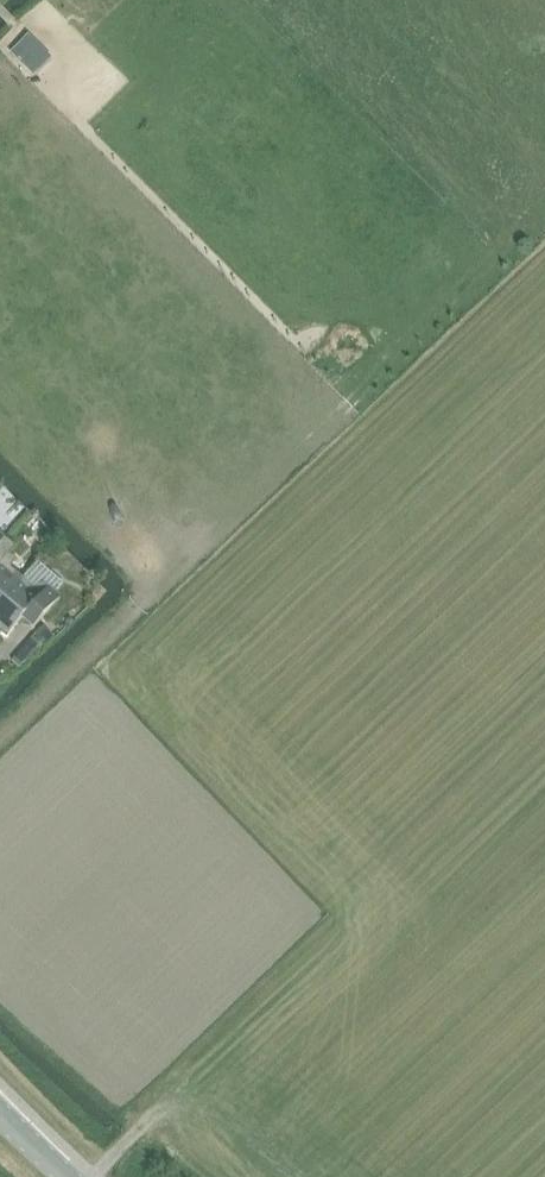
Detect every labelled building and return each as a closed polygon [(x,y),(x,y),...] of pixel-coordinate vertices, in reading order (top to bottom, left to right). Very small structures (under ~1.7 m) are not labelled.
[(29,34),(12,50),(35,73),(52,57),(29,34)] [(23,580),(11,569),(15,561),(9,555),(15,548),(4,538),(0,543),(0,606),(23,580)] [(0,606),(0,635),(6,640),(22,621),(33,630),(40,622),(60,599),(42,584),(34,589),(23,580),(0,606)] [(94,580),(84,589),(95,600),(104,590),(94,580)] [(45,646),(53,640),(43,628),(35,635),(45,646)] [(34,637),(13,661),(20,667),(41,644),(34,637)]
